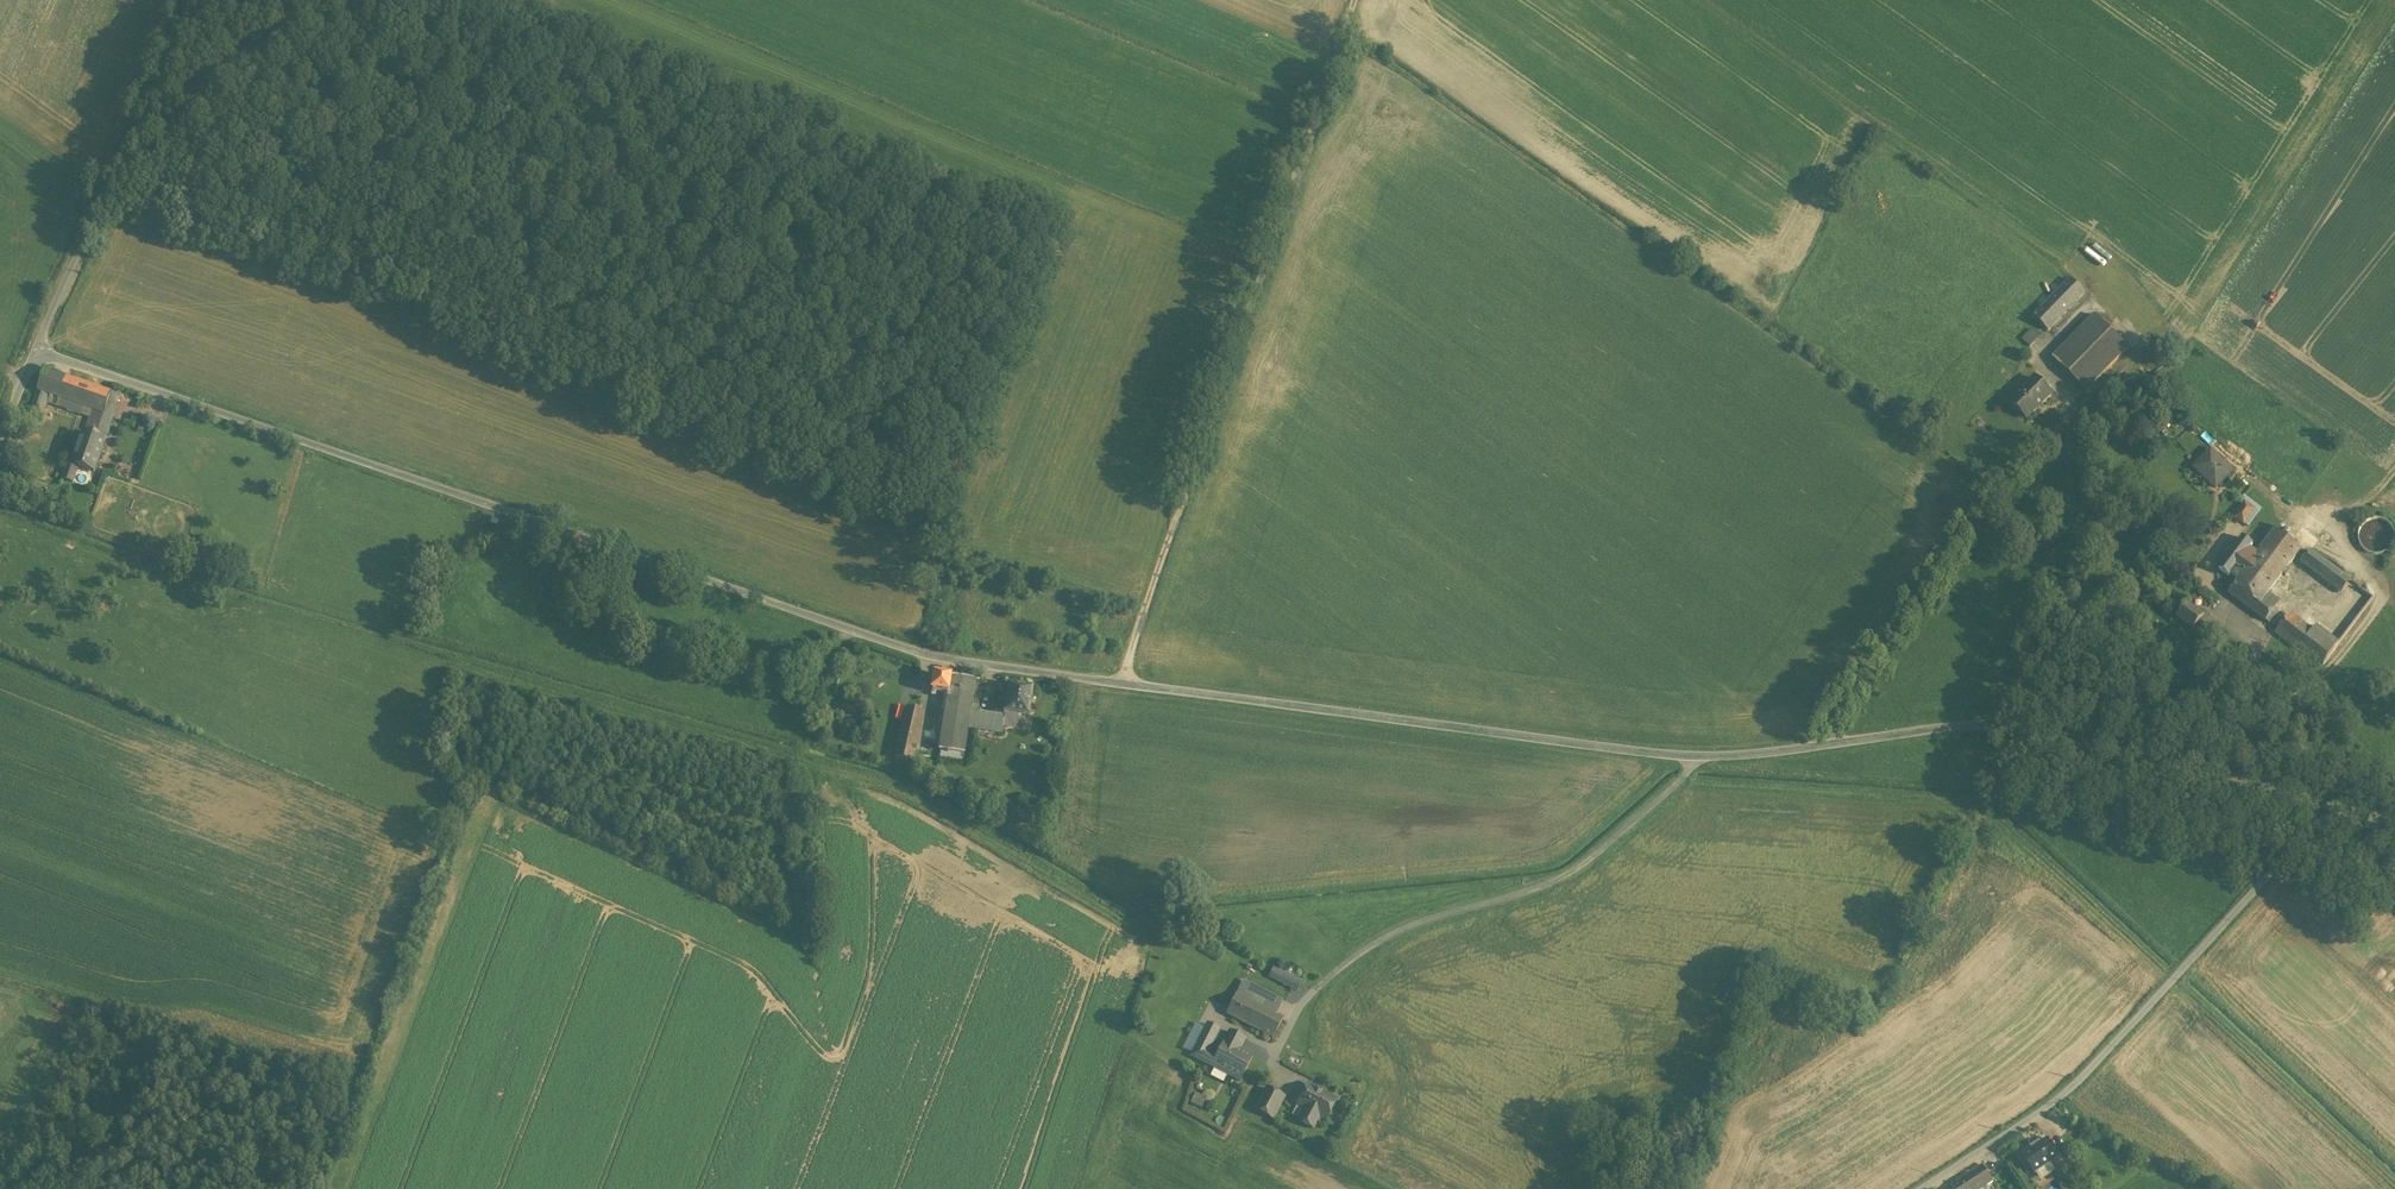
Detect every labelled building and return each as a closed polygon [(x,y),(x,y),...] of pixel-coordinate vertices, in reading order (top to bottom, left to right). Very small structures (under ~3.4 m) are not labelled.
[(2035,317),(2049,331),(2085,293),(2071,280),(2035,317)] [(2095,315),(2053,359),(2087,392),(2129,349),(2095,315)] [(2033,330),(2023,340),(2031,347),(2041,337),(2033,330)] [(112,393),(45,370),(37,391),(50,395),(84,407),(95,411),(104,414),(105,414),(112,393)] [(2011,403),(2028,420),(2052,396),(2035,378),(2011,403)] [(47,403),(50,395),(37,391),(29,416),(42,420),(47,403)] [(112,393),(105,414),(114,417),(121,397),(112,393)] [(50,395),(47,403),(82,415),(84,407),(50,395)] [(84,407),(82,415),(90,418),(85,434),(87,435),(95,411),(84,407)] [(104,438),(106,439),(114,417),(105,414),(104,414),(95,411),(87,435),(103,441),(104,438)] [(103,441),(87,435),(85,434),(84,434),(81,441),(82,441),(76,458),(73,464),(73,465),(78,467),(79,467),(94,472),(97,465),(102,449),(103,449),(105,442),(103,441)] [(2217,489),(2233,471),(2211,451),(2197,466),(2210,479),(2208,481),(2217,489)] [(73,465),(73,464),(68,462),(62,479),(73,483),(78,467),(73,465)] [(2195,468),(2208,481),(2210,479),(2197,466),(2195,468)] [(2232,513),(2248,524),(2260,507),(2245,496),(2232,513)] [(2358,536),(2359,543),(2363,549),(2368,553),(2375,555),(2383,554),(2389,551),(2393,545),(2394,539),(2394,537),(2394,531),(2391,525),(2385,520),(2378,518),(2371,519),(2364,523),(2360,529),(2358,536)] [(2301,550),(2275,531),(2258,554),(2238,581),(2229,593),(2270,624),(2279,611),(2275,608),(2280,602),(2269,593),(2283,575),(2286,577),(2289,572),(2287,570),(2301,550)] [(2238,581),(2258,554),(2250,549),(2253,545),(2242,538),(2233,550),(2228,557),(2219,569),(2230,577),(2231,575),(2238,581)] [(2228,557),(2233,550),(2229,547),(2224,554),(2228,557)] [(2310,551),(2301,562),(2342,593),(2351,581),(2310,551)] [(2353,604),(2362,611),(2374,596),(2353,581),(2346,589),(2358,597),(2353,604)] [(2176,617),(2193,629),(2194,627),(2204,614),(2187,602),(2176,617)] [(2204,614),(2194,627),(2208,637),(2217,625),(2204,614)] [(2290,614),(2287,617),(2310,634),(2312,632),(2313,632),(2290,614)] [(2287,617),(2278,629),(2301,647),(2310,634),(2287,617)] [(2301,647),(2278,629),(2276,632),(2299,650),(2301,647)] [(2335,649),(2312,632),(2310,634),(2301,647),(2324,664),(2335,649)] [(948,694),(950,678),(934,675),(931,692),(932,692),(931,696),(936,696),(936,692),(948,694)] [(940,751),(964,755),(968,729),(976,730),(978,714),(979,708),(971,707),(975,681),(950,678),(948,694),(938,751),(940,751)] [(1004,713),(1005,713),(1015,714),(1028,716),(1032,689),(1008,686),(1004,713)] [(925,712),(907,708),(895,758),(913,763),(925,712)] [(1005,713),(1004,717),(1003,726),(1014,728),(1015,714),(1005,713)] [(978,714),(976,730),(1002,734),(1003,726),(1004,717),(978,714)] [(963,760),(964,755),(940,751),(940,757),(963,760)] [(1020,810),(1020,827),(1039,827),(1038,809),(1020,810)] [(1302,982),(1274,967),(1270,976),(1298,991),(1302,982)] [(1237,995),(1276,1015),(1283,1002),(1243,982),(1237,995)] [(1276,1015),(1237,995),(1227,1014),(1274,1038),(1284,1018),(1276,1015)] [(1197,1047),(1208,1053),(1219,1030),(1208,1024),(1197,1047)] [(1197,1047),(1192,1056),(1240,1081),(1254,1056),(1240,1049),(1245,1040),(1230,1032),(1217,1057),(1208,1053),(1197,1047)] [(1301,1098),(1297,1096),(1294,1102),(1306,1109),(1299,1120),(1313,1128),(1319,1116),(1326,1120),(1336,1100),(1322,1093),(1324,1090),(1317,1086),(1316,1090),(1308,1085),(1301,1098)] [(1267,1088),(1256,1109),(1273,1118),(1284,1097),(1267,1088)] [(1196,1094),(1191,1103),(1200,1107),(1204,1098),(1196,1094)] [(2032,1150),(2023,1156),(2034,1174),(2059,1157),(2048,1140),(2047,1140),(2049,1144),(2034,1153),(2032,1150)] [(2049,1144),(2047,1140),(2032,1150),(2034,1153),(2049,1144)] [(2060,1153),(2069,1166),(2077,1161),(2068,1148),(2060,1153)] [(2074,1153),(2079,1159),(2084,1156),(2080,1149),(2074,1153)] [(1995,1181),(1985,1164),(1951,1185),(1954,1188),(1982,1188),(1995,1181)]
